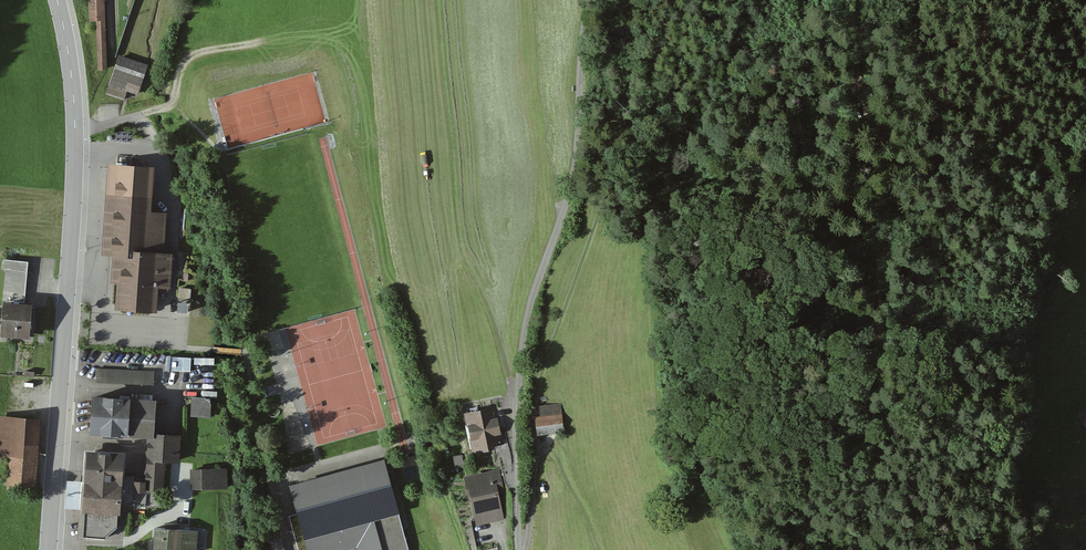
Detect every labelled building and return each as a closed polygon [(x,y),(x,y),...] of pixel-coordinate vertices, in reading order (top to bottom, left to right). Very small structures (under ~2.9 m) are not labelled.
[(89,22),(98,22),(99,71),(107,70),(105,0),(88,0),(89,22)] [(148,66),(119,56),(108,86),(127,93),(138,97),(148,66)] [(127,93),(108,86),(105,94),(125,100),(127,93)] [(156,172),(109,169),(103,256),(113,256),(111,285),(116,285),(114,312),(157,315),(158,291),(173,292),(175,255),(167,255),(169,214),(154,213),(156,172)] [(3,304),(24,305),(27,263),(1,261),(1,270),(6,270),(3,304)] [(191,290),(180,289),(178,308),(189,309),(191,290)] [(24,305),(3,304),(1,339),(30,340),(32,306),(24,305)] [(191,355),(166,355),(166,369),(191,369),(191,355)] [(154,370),(97,366),(96,381),(154,384),(154,370)] [(156,394),(92,388),(88,426),(147,431),(153,432),(156,394)] [(211,395),(193,394),(191,413),(210,415),(211,395)] [(496,403),(464,408),(471,446),(482,444),(484,445),(493,444),(495,442),(503,440),(496,403)] [(562,403),(541,404),(542,414),(537,414),(538,432),(563,431),(562,403)] [(0,418),(0,452),(7,458),(6,491),(35,492),(40,419),(0,418)] [(153,432),(147,431),(144,476),(135,476),(136,470),(123,469),(122,480),(121,502),(159,505),(160,487),(164,488),(166,457),(179,458),(181,434),(153,432)] [(125,448),(87,445),(84,477),(122,480),(123,469),(125,448)] [(462,453),(453,453),(455,466),(464,465),(462,453)] [(290,480),(305,535),(399,509),(384,454),(290,480)] [(226,467),(191,467),(191,486),(227,485),(226,467)] [(500,467),(468,474),(478,522),(503,517),(498,492),(504,491),(500,467)] [(83,506),(84,477),(67,475),(65,504),(83,506)] [(122,480),(84,477),(83,506),(81,532),(106,534),(118,523),(119,509),(121,509),(121,502),(122,480)] [(399,509),(305,535),(309,549),(335,549),(356,544),(358,549),(410,549),(399,509)] [(199,527),(156,523),(154,545),(197,549),(199,527)] [(271,539),(273,549),(286,549),(282,536),(271,539)]
